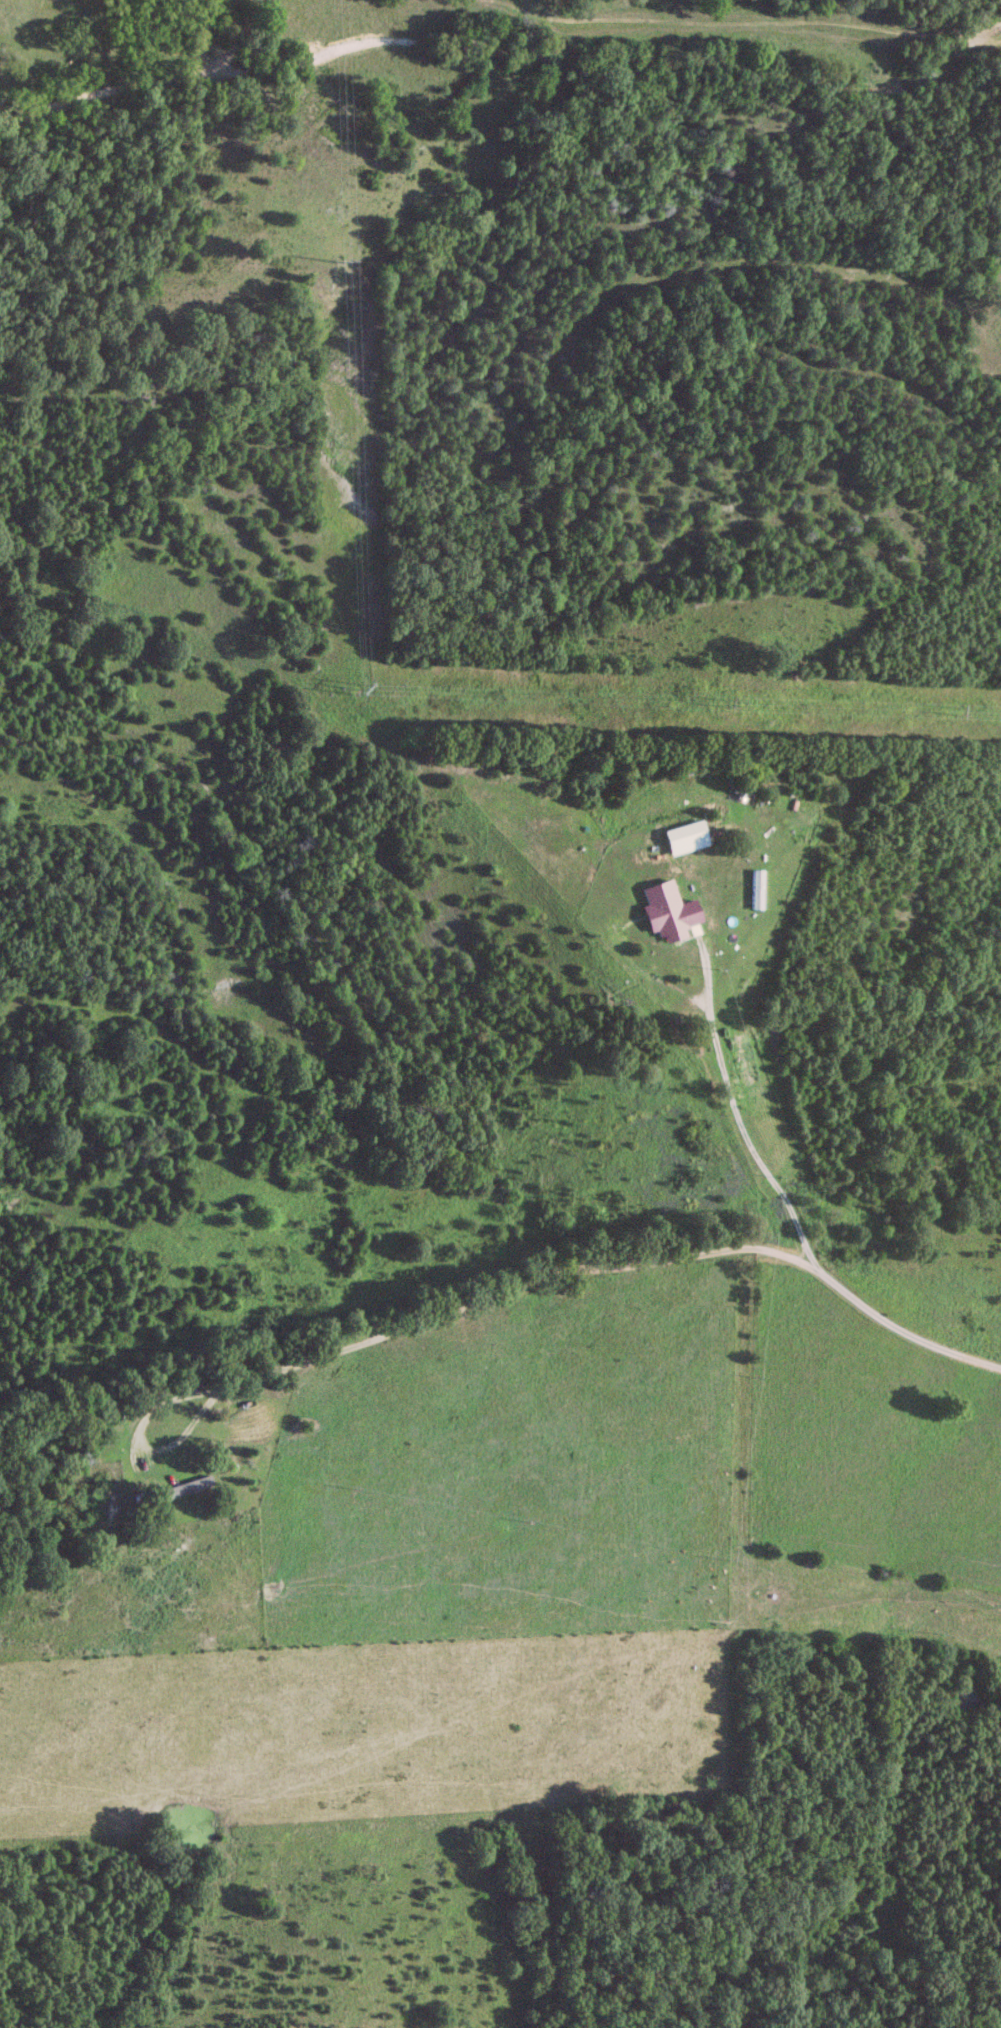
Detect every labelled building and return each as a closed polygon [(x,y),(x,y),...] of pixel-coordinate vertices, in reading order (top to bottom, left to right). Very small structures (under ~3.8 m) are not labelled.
[(667,855),(704,847),(698,821),(661,830),(667,855)] [(748,909),(759,910),(760,870),(749,870),(748,909)] [(698,922),(692,899),(676,904),(669,879),(640,887),(645,905),(639,906),(647,933),(657,930),(661,943),(684,936),(681,927),(698,922)] [(157,1490),(161,1503),(210,1489),(206,1476),(157,1490)]
